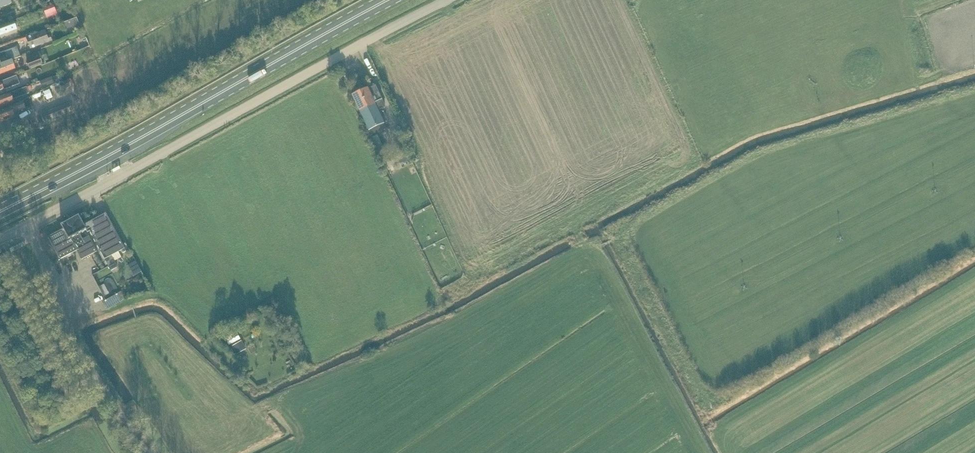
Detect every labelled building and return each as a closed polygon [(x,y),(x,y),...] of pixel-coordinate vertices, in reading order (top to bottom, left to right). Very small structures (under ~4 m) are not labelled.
[(12,3),(10,0),(0,0),(0,8),(12,3)] [(53,5),(43,9),(46,15),(56,11),(53,5)] [(71,17),(59,23),(62,30),(74,24),(71,17)] [(5,34),(16,30),(14,22),(3,26),(0,27),(0,36),(5,34)] [(47,37),(45,30),(26,38),(31,49),(52,41),(50,36),(47,37)] [(13,60),(21,57),(17,48),(0,54),(0,65),(1,64),(13,60)] [(40,56),(27,61),(30,71),(43,66),(40,56)] [(0,65),(0,74),(15,68),(13,61),(13,60),(1,64),(0,65)] [(48,85),(54,83),(51,78),(41,82),(43,86),(48,84),(48,85)] [(377,110),(385,107),(381,100),(382,100),(375,86),(367,90),(367,89),(360,93),(378,131),(385,128),(377,110)] [(21,90),(17,92),(0,98),(0,108),(15,103),(13,99),(29,93),(27,88),(21,90)] [(49,90),(44,92),(47,100),(52,97),(49,90)] [(371,134),(378,131),(360,93),(353,96),(369,130),(371,134)] [(26,108),(26,110),(33,108),(29,98),(23,101),(23,102),(0,111),(0,123),(15,118),(13,113),(26,108)] [(69,103),(43,114),(46,122),(73,112),(69,103)] [(33,119),(22,123),(23,127),(29,125),(30,127),(35,125),(33,119)] [(381,163),(387,160),(377,137),(370,140),(381,163)] [(108,266),(111,271),(117,267),(115,263),(111,256),(125,249),(106,213),(98,217),(97,215),(82,223),(86,230),(86,231),(87,233),(90,232),(108,266)] [(82,223),(78,216),(61,225),(63,230),(49,238),(60,260),(77,251),(82,260),(97,252),(89,236),(83,240),(80,234),(86,231),(86,230),(82,223)] [(106,283),(96,287),(98,292),(108,288),(106,283)] [(108,310),(125,300),(121,293),(104,303),(108,310)] [(241,339),(234,327),(216,337),(219,342),(225,339),(229,346),(241,339)] [(242,341),(233,346),(237,354),(246,349),(242,341)]
